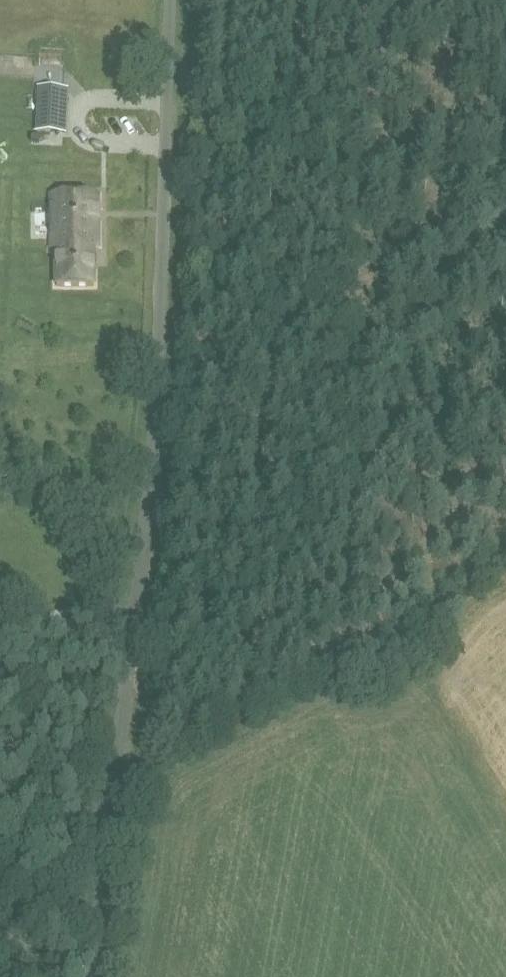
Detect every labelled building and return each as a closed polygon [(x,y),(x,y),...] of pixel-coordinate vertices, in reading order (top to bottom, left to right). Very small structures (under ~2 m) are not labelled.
[(62,132),(64,90),(38,88),(36,131),(62,132)] [(56,248),(57,286),(94,285),(94,248),(99,248),(98,193),(51,193),(51,248),(56,248)]
